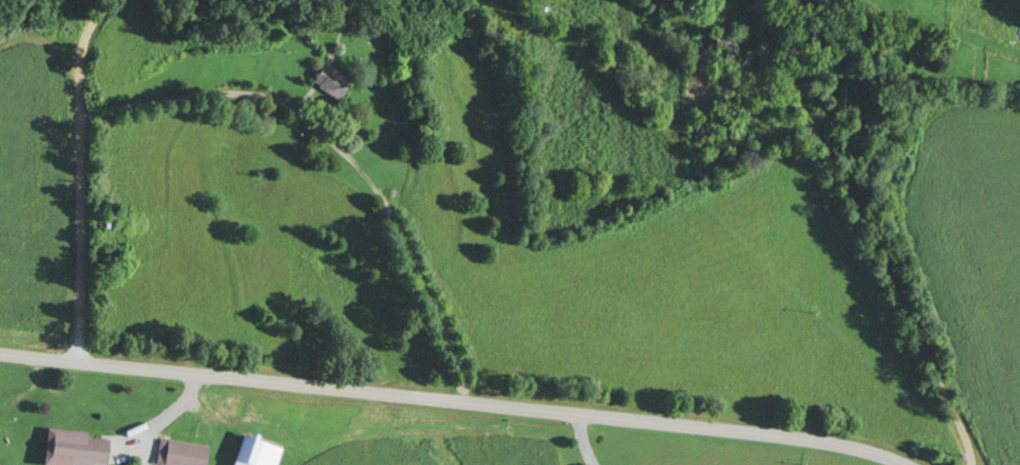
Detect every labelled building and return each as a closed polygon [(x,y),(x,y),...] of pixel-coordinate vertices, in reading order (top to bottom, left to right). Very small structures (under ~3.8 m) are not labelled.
[(306,83),(333,100),(345,81),(319,64),(306,83)] [(113,229),(112,214),(100,214),(100,229),(113,229)] [(63,461),(63,464),(87,464),(99,464),(101,464),(103,435),(45,432),(44,460),(63,461)] [(237,435),(228,464),(273,464),(278,448),(237,435)] [(206,447),(162,439),(158,464),(203,464),(206,447)]
